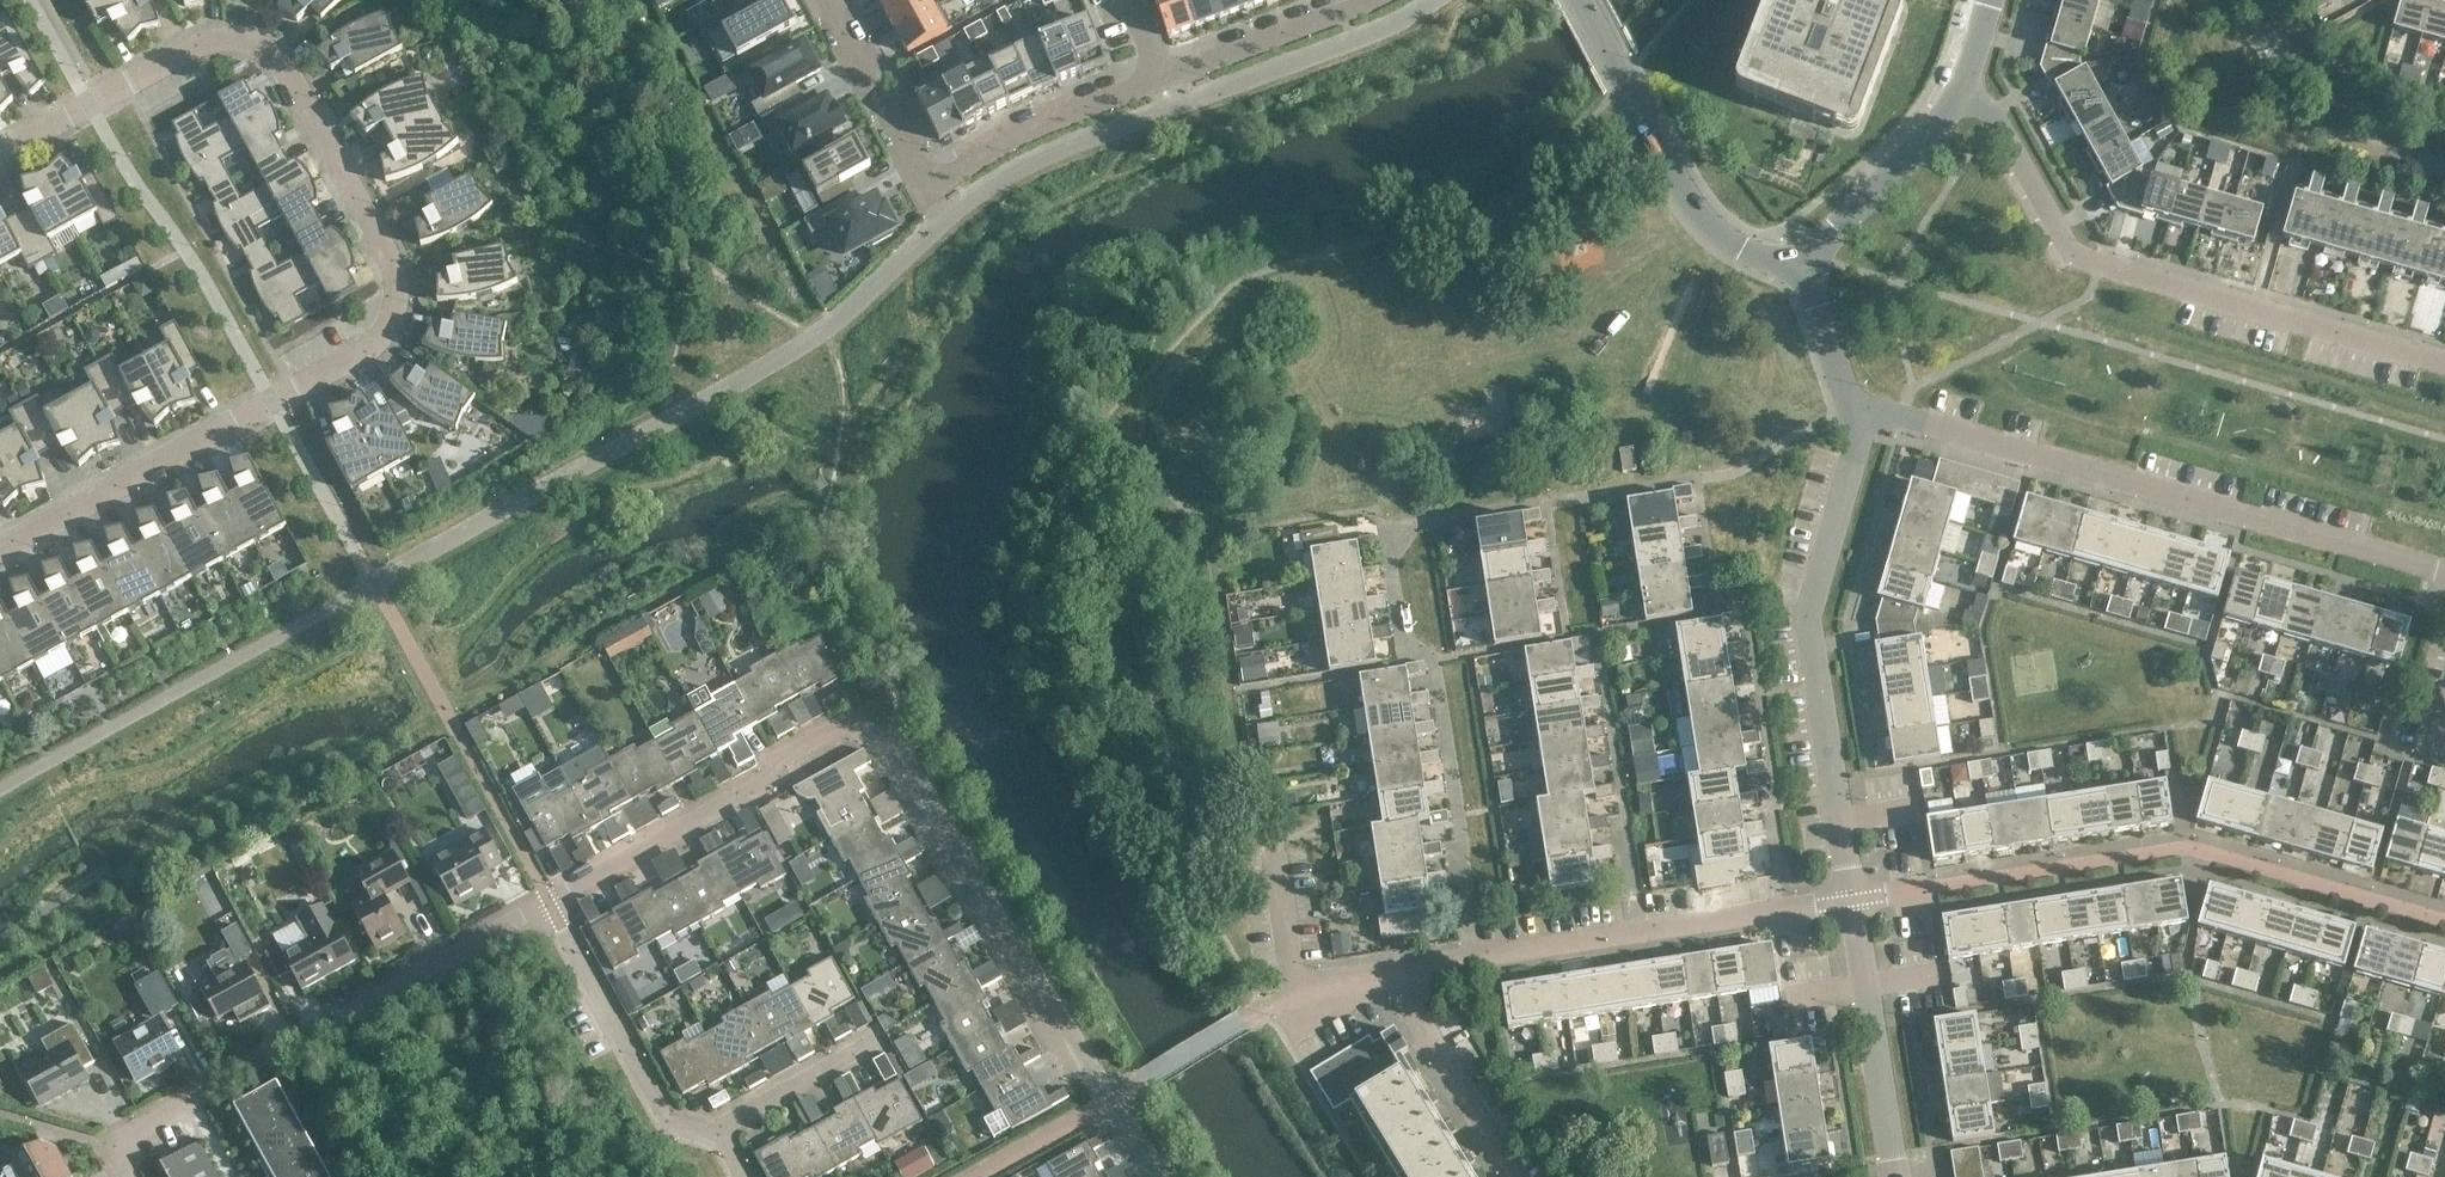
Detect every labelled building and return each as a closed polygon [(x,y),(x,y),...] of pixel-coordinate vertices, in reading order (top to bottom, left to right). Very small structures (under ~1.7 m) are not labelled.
[(98,27),(111,20),(114,26),(121,35),(128,43),(142,30),(125,0),(83,0),(98,27)] [(142,30),(160,26),(158,19),(156,13),(152,3),(150,0),(125,0),(142,30)] [(342,0),(284,0),(284,1),(278,10),(297,22),(311,9),(322,20),(342,0)] [(737,58),(795,27),(780,0),(779,0),(756,13),(749,0),(720,16),(699,28),(712,53),(729,44),(737,58)] [(720,16),(749,0),(711,0),(720,16)] [(894,29),(934,8),(930,0),(894,0),(882,7),(894,29)] [(1167,37),(1192,28),(1182,0),(1153,0),(1167,37)] [(1192,28),(1217,19),(1210,0),(1182,0),(1192,28)] [(1217,19),(1241,10),(1237,0),(1210,0),(1217,19)] [(1241,10),(1265,1),(1265,0),(1237,0),(1241,10)] [(1744,82),(1744,83),(1744,84),(1745,85),(1746,86),(1847,124),(1848,124),(1849,124),(1850,123),(1851,122),(1895,6),(1895,5),(1895,4),(1894,3),(1893,3),(1887,0),(1776,0),(1744,82)] [(2097,0),(2063,0),(2062,5),(2057,4),(2053,17),(2092,28),(2100,1),(2097,0)] [(2132,10),(2149,15),(2151,4),(2136,0),(2134,0),(2132,10)] [(2329,0),(2313,0),(2310,2),(2315,11),(2330,2),(2329,0)] [(2420,0),(2401,0),(2393,29),(2421,37),(2431,3),(2420,0)] [(2431,3),(2421,37),(2444,44),(2444,7),(2431,3)] [(894,29),(907,53),(947,31),(934,8),(894,29)] [(1004,9),(996,13),(1003,26),(1011,21),(1004,9)] [(2149,15),(2132,10),(2129,19),(2146,25),(2149,15)] [(7,15),(0,19),(0,79),(12,101),(13,101),(1,80),(13,73),(15,77),(20,84),(24,90),(30,97),(44,83),(7,15)] [(355,75),(403,50),(393,34),(388,15),(379,17),(373,19),(368,21),(359,25),(350,29),(340,35),(331,41),(323,48),(316,54),(331,71),(348,62),(355,75)] [(2092,28),(2053,17),(2049,30),(2054,31),(2051,45),(2046,44),(2040,67),(2079,63),(2081,57),(2084,57),(2092,28)] [(1063,29),(1080,74),(1106,64),(1089,19),(1063,29)] [(980,22),(971,27),(978,39),(987,35),(980,22)] [(971,27),(963,31),(970,44),(978,39),(971,27)] [(1038,39),(1056,83),(1080,74),(1063,29),(1038,39)] [(1056,83),(1038,39),(1037,39),(1013,49),(1032,94),(1056,83)] [(804,44),(749,74),(764,100),(752,106),(760,120),(803,96),(799,88),(821,75),(813,61),(813,60),(806,46),(805,46),(804,44)] [(988,60),(1009,104),(1032,94),(1013,49),(988,60)] [(931,50),(922,54),(929,66),(937,62),(931,50)] [(922,54),(914,58),(921,71),(929,66),(922,54)] [(988,60),(964,72),(986,116),(1009,104),(988,60)] [(2083,69),(2079,63),(2040,67),(2052,89),(2055,87),(2062,99),(2058,102),(2065,113),(2100,94),(2085,68),(2083,69)] [(2402,65),(2397,83),(2407,85),(2412,68),(2402,65)] [(2422,71),(2412,68),(2407,85),(2417,88),(2422,71)] [(964,72),(940,85),(963,127),(986,116),(964,72)] [(356,76),(343,83),(349,94),(362,87),(356,76)] [(383,125),(390,138),(437,112),(428,97),(423,78),(414,81),(409,83),(404,84),(394,89),(384,93),(376,98),(367,105),(358,111),(351,118),(366,134),(383,125)] [(0,79),(0,112),(12,101),(0,79)] [(252,98),(245,84),(218,99),(229,118),(204,131),(194,112),(172,124),(178,136),(175,137),(176,140),(178,146),(179,150),(182,156),(185,162),(274,113),(272,109),(269,105),(265,101),(262,98),(260,96),(257,95),(252,98)] [(963,127),(940,85),(916,98),(939,141),(963,127)] [(2158,95),(2153,86),(2137,94),(2142,103),(2158,95)] [(2114,119),(2100,94),(2065,113),(2071,125),(2076,123),(2083,136),(2114,119)] [(2163,104),(2158,95),(2142,103),(2147,112),(2163,104)] [(810,96),(774,115),(779,125),(778,126),(793,153),(810,144),(812,148),(832,137),(830,133),(844,125),(834,108),(831,109),(826,100),(815,106),(810,96)] [(445,128),(437,112),(390,138),(397,151),(380,160),(386,182),(395,179),(400,178),(406,176),(415,172),(424,167),(434,162),(443,156),(451,149),(458,142),(445,128)] [(277,117),(274,113),(185,162),(188,168),(192,174),(196,179),(199,182),(201,183),(203,182),(209,193),(231,181),(221,162),(245,149),(255,168),(282,153),(275,140),(280,137),(280,135),(280,132),(280,127),(279,123),(277,117)] [(2128,144),(2114,119),(2083,136),(2090,150),(2086,152),(2093,164),(2128,144)] [(2168,123),(2154,131),(2159,141),(2173,133),(2168,123)] [(2183,136),(2181,147),(2189,149),(2192,138),(2183,136)] [(854,142),(802,170),(822,206),(848,192),(843,183),(869,169),(854,142)] [(2221,145),(2211,142),(2206,159),(2216,162),(2221,145)] [(2142,171),(2128,144),(2093,164),(2099,175),(2103,173),(2110,185),(2106,187),(2118,209),(2143,178),(2140,172),(2142,171)] [(2231,148),(2221,145),(2216,162),(2226,164),(2231,148)] [(289,166),(282,153),(255,168),(266,186),(241,199),(231,181),(209,193),(215,204),(212,205),(213,208),(215,214),(216,218),(219,224),(222,230),(312,181),(309,177),(306,173),(302,169),(299,166),(294,163),(289,166)] [(2277,161),(2267,158),(2262,175),(2272,178),(2277,161)] [(48,172),(44,174),(72,226),(96,213),(104,229),(119,221),(93,173),(80,181),(77,177),(69,167),(66,164),(61,159),(48,172)] [(1747,165),(1743,175),(1758,181),(1762,171),(1747,165)] [(72,226),(44,174),(39,176),(21,181),(24,190),(28,204),(30,208),(17,215),(43,262),(57,254),(49,239),(72,226)] [(777,174),(758,185),(766,201),(786,190),(777,174)] [(471,175),(424,201),(432,215),(415,224),(420,246),(431,243),(436,241),(441,239),(446,237),(451,235),(460,231),(468,226),(477,220),(486,213),(493,206),(480,192),(471,175)] [(2150,180),(2143,178),(2118,209),(2142,216),(2143,212),(2157,216),(2155,220),(2168,224),(2179,186),(2151,177),(2150,180)] [(2309,191),(2297,187),(2283,237),(2444,283),(2444,229),(2424,223),(2428,209),(2416,206),(2412,220),(2389,213),(2394,199),(2382,196),(2378,210),(2355,204),(2359,189),(2347,186),(2343,200),(2321,194),(2325,180),(2313,177),(2309,191)] [(314,185),(312,181),(222,230),(225,236),(229,242),(234,247),(236,249),(238,251),(240,250),(246,261),(268,249),(258,230),(282,217),(293,235),(320,221),(313,208),(318,205),(318,202),(317,200),(317,195),(316,191),(314,185)] [(2207,194),(2179,186),(2168,224),(2181,228),(2182,223),(2197,227),(2207,194)] [(2234,202),(2207,194),(2197,227),(2212,232),(2210,236),(2223,240),(2234,202)] [(848,197),(821,211),(845,256),(870,242),(872,246),(892,235),(889,231),(895,228),(884,207),(881,209),(876,198),(855,209),(848,197)] [(2263,209),(2234,202),(2223,240),(2236,244),(2238,239),(2253,243),(2263,209)] [(20,255),(28,270),(43,262),(17,215),(4,222),(2,218),(0,216),(0,266),(20,255)] [(327,234),(320,221),(293,235),(303,254),(279,267),(268,249),(246,261),(252,272),(250,273),(250,276),(252,282),(253,285),(256,292),(259,298),(349,249),(346,245),(343,241),(340,237),(336,234),(334,232),(332,231),(327,234)] [(508,265),(505,247),(452,259),(456,275),(438,279),(437,302),(442,302),(448,302),(458,301),(468,300),(479,297),(484,296),(489,294),(499,291),(509,287),(518,282),(508,265)] [(351,253),(349,249),(259,298),(263,304),(266,309),(269,312),(273,317),(275,319),(278,318),(284,330),(306,318),(295,298),(320,285),(330,304),(357,290),(350,276),(355,273),(355,270),(355,268),(354,263),(353,258),(351,253)] [(824,267),(808,276),(822,301),(838,292),(824,267)] [(118,269),(103,278),(108,288),(124,280),(118,269)] [(147,277),(133,284),(141,299),(155,291),(147,277)] [(502,344),(506,326),(454,315),(451,330),(432,327),(422,347),(432,351),(442,355),(452,358),(462,361),(472,362),(482,363),(493,364),(503,363),(502,344)] [(200,369),(174,321),(159,330),(168,345),(144,358),(173,410),(177,408),(195,404),(193,393),(189,381),(186,376),(200,369)] [(87,332),(86,338),(90,345),(94,346),(100,343),(101,338),(97,332),(92,329),(87,332)] [(581,339),(578,355),(594,358),(597,342),(581,339)] [(112,355),(98,363),(124,410),(137,403),(139,408),(147,417),(150,420),(155,425),(169,413),(173,410),(144,358),(121,371),(112,355)] [(124,410),(98,363),(84,371),(92,387),(69,399),(97,452),(102,449),(120,445),(118,436),(115,428),(113,422),(111,417),(124,410)] [(463,412),(475,398),(432,366),(422,379),(407,368),(390,382),(393,386),(397,390),(403,397),(411,404),(420,411),(428,416),(433,419),(437,422),(447,427),(456,431),(463,412)] [(25,383),(17,388),(25,402),(33,397),(25,383)] [(360,392),(347,405),(384,474),(416,456),(401,428),(391,409),(378,416),(375,411),(371,406),(367,400),(360,392)] [(15,396),(6,401),(11,411),(20,406),(15,396)] [(37,396),(22,404),(48,452),(61,445),(64,449),(70,456),(73,460),(80,467),(93,454),(97,452),(69,399),(45,412),(37,396)] [(397,399),(388,404),(391,409),(401,428),(410,423),(397,399)] [(22,404),(20,406),(11,411),(8,412),(17,428),(0,437),(0,453),(22,493),(26,490),(44,486),(42,476),(39,466),(38,463),(35,459),(48,452),(22,404)] [(384,474),(347,405),(329,410),(330,416),(332,423),(336,433),(339,437),(326,444),(352,491),(384,474)] [(513,418),(513,426),(536,443),(558,425),(546,419),(513,418)] [(1632,448),(1618,450),(1622,473),(1636,471),(1632,448)] [(4,508),(18,495),(22,493),(0,453),(0,504),(4,508)] [(287,527),(249,459),(230,463),(233,472),(235,478),(239,486),(241,490),(229,497),(218,476),(217,476),(254,544),(287,527)] [(1918,459),(1912,479),(1930,484),(1935,464),(1918,459)] [(1953,464),(1939,460),(1931,487),(1945,491),(1953,464)] [(440,461),(427,467),(437,492),(451,486),(440,461)] [(1966,468),(1953,464),(1945,491),(1957,494),(1956,495),(1958,495),(1966,468)] [(1979,472),(1966,468),(1958,495),(1972,499),(1979,472)] [(1993,476),(1979,472),(1972,499),(1985,503),(1993,476)] [(254,544),(217,476),(199,480),(202,489),(204,495),(207,503),(210,507),(198,514),(186,493),(185,493),(223,562),(254,544)] [(2006,480),(1993,476),(1985,503),(1995,506),(1998,507),(2006,480)] [(2020,483),(2006,480),(1998,507),(2012,511),(2020,483)] [(1957,494),(1945,491),(1931,487),(1911,481),(1902,511),(1948,524),(1956,495),(1957,494)] [(1673,494),(1626,501),(1631,532),(1678,525),(1677,520),(1674,501),(1692,498),(1691,486),(1672,489),(1673,494)] [(223,562),(185,493),(167,498),(170,506),(172,513),(176,520),(178,525),(166,531),(155,510),(154,510),(191,579),(223,562)] [(412,497),(402,503),(407,513),(418,507),(412,497)] [(2055,506),(2026,497),(2012,543),(2042,551),(2055,506)] [(2012,511),(1998,507),(1995,506),(1992,517),(2008,522),(2009,522),(2012,511)] [(2084,514),(2055,506),(2042,551),(2071,559),(2084,514)] [(1540,509),(1521,512),(1522,518),(1475,525),(1480,556),(1527,548),(1526,544),(1523,525),(1541,522),(1540,509)] [(191,579),(154,510),(136,515),(139,524),(141,530),(144,538),(147,542),(135,548),(124,527),(123,528),(160,596),(191,579)] [(1948,524),(1902,511),(1894,540),(1940,553),(1948,524)] [(2113,522),(2084,514),(2071,559),(2100,568),(2113,522)] [(1697,529),(1695,517),(1677,520),(1678,525),(1631,532),(1636,562),(1683,554),(1682,549),(1679,532),(1697,529)] [(1992,517),(1987,532),(2003,537),(2008,522),(1992,517)] [(2142,531),(2113,522),(2100,568),(2129,576),(2142,531)] [(160,596),(123,528),(105,532),(107,541),(110,547),(113,555),(115,559),(103,566),(92,545),(91,545),(128,613),(160,596)] [(1310,552),(1315,582),(1362,574),(1361,569),(1358,551),(1376,548),(1374,536),(1356,538),(1357,544),(1339,547),(1336,528),(1300,533),(1303,554),(1310,552)] [(2171,539),(2142,531),(2129,576),(2158,584),(2171,539)] [(2200,548),(2171,539),(2158,584),(2187,592),(2200,548)] [(1940,553),(1894,540),(1886,569),(1931,582),(1940,553)] [(1546,553),(1544,541),(1526,544),(1527,548),(1480,556),(1485,586),(1532,578),(1531,573),(1528,556),(1546,553)] [(128,613),(91,545),(73,549),(76,558),(78,564),(81,572),(84,576),(72,583),(61,562),(60,562),(97,630),(128,613)] [(1702,559),(1700,547),(1682,549),(1683,554),(1636,562),(1640,591),(1688,584),(1687,579),(1684,562),(1702,559)] [(2230,556),(2200,548),(2187,592),(2217,601),(2230,556)] [(1981,552),(1978,564),(1995,569),(1998,557),(1981,552)] [(97,630),(60,562),(42,566),(44,575),(47,581),(50,589),(52,593),(41,600),(29,579),(28,579),(66,648),(97,630)] [(1995,569),(1978,564),(1975,575),(1992,580),(1995,569)] [(1381,579),(1379,567),(1361,569),(1362,574),(1315,582),(1320,612),(1367,604),(1366,599),(1363,582),(1381,579)] [(2017,570),(2006,567),(2001,584),(2013,587),(2017,570)] [(1931,582),(1886,569),(1877,599),(1882,600),(1875,622),(1914,624),(1918,610),(1923,612),(1931,582)] [(1551,583),(1549,570),(1531,573),(1532,578),(1485,586),(1489,615),(1536,608),(1536,603),(1533,585),(1551,583)] [(2265,581),(2235,572),(2222,618),(2252,626),(2265,581)] [(1707,588),(1705,576),(1687,579),(1688,584),(1640,591),(1645,622),(1692,615),(1689,591),(1707,588)] [(28,579),(10,584),(13,592),(15,599),(19,606),(21,611),(9,617),(0,600),(0,603),(34,665),(66,648),(28,579)] [(2053,580),(2048,597),(2060,601),(2064,584),(2053,580)] [(253,581),(239,588),(244,599),(258,592),(253,581)] [(2294,589),(2265,581),(2252,626),(2281,634),(2294,589)] [(2076,587),(2064,584),(2060,601),(2071,604),(2076,587)] [(715,586),(697,596),(710,620),(729,610),(715,586)] [(2323,597),(2294,589),(2281,634),(2310,643),(2323,597)] [(1386,608),(1384,596),(1366,599),(1367,604),(1320,612),(1324,641),(1371,634),(1371,629),(1368,611),(1386,608)] [(2110,597),(2105,614),(2117,617),(2122,600),(2110,597)] [(2352,606),(2323,597),(2310,643),(2339,651),(2352,606)] [(1617,599),(1600,601),(1602,618),(1620,615),(1617,599)] [(1556,612),(1554,600),(1536,603),(1536,608),(1489,615),(1494,646),(1541,639),(1538,615),(1556,612)] [(2133,603),(2122,600),(2117,617),(2128,621),(2133,603)] [(0,603),(0,677),(3,682),(34,665),(0,603)] [(2381,614),(2352,606),(2339,651),(2368,659),(2381,614)] [(2140,607),(2136,620),(2146,622),(2149,610),(2140,607)] [(1247,610),(1236,612),(1238,624),(1248,622),(1247,610)] [(1964,611),(1961,623),(1978,627),(1981,616),(1964,611)] [(1741,625),(1740,613),(1721,616),(1722,620),(1675,627),(1680,658),(1727,650),(1726,645),(1723,628),(1741,625)] [(2169,614),(2164,631),(2175,634),(2180,617),(2169,614)] [(2411,622),(2381,614),(2368,659),(2397,668),(2411,622)] [(2192,620),(2180,617),(2175,634),(2187,637),(2192,620)] [(700,631),(694,642),(704,658),(716,651),(699,620),(695,622),(700,631)] [(1914,624),(1875,622),(1879,644),(1874,645),(1879,676),(1926,669),(1921,638),(1916,639),(1914,624)] [(1254,626),(1234,629),(1237,649),(1257,646),(1254,626)] [(1391,638),(1389,626),(1371,629),(1371,634),(1324,641),(1329,672),(1376,665),(1372,641),(1391,638)] [(105,627),(98,631),(106,645),(112,641),(105,627)] [(799,641),(774,655),(797,696),(820,684),(823,689),(843,677),(821,636),(802,646),(799,641)] [(1590,649),(1588,636),(1570,639),(1570,643),(1524,651),(1529,682),(1576,674),(1575,669),(1572,652),(1590,649)] [(618,637),(605,644),(612,657),(624,650),(618,637)] [(2227,646),(2215,642),(2210,659),(2222,663),(2227,646)] [(1746,655),(1744,643),(1726,645),(1727,650),(1680,658),(1685,688),(1732,680),(1731,675),(1728,658),(1746,655)] [(1629,648),(1617,650),(1620,664),(1631,662),(1629,648)] [(797,696),(774,655),(750,669),(753,674),(735,684),(757,725),(768,744),(794,729),(790,721),(783,724),(775,709),(797,696)] [(1263,656),(1238,660),(1242,683),(1267,679),(1263,656)] [(2258,673),(2269,676),(2274,659),(2262,656),(2258,673)] [(2286,663),(2274,659),(2269,676),(2281,680),(2286,663)] [(1406,670),(1359,677),(1364,708),(1411,700),(1410,695),(1407,678),(1425,675),(1423,663),(1405,665),(1406,670)] [(1595,678),(1593,666),(1575,669),(1576,674),(1529,682),(1534,712),(1580,704),(1580,699),(1577,681),(1595,678)] [(1931,698),(1926,669),(1879,676),(1884,706),(1931,698)] [(1751,685),(1749,672),(1731,675),(1732,680),(1685,688),(1689,718),(1736,710),(1735,705),(1733,687),(1751,685)] [(2316,690),(2327,693),(2332,676),(2321,673),(2316,690)] [(2343,679),(2332,676),(2327,693),(2339,696),(2343,679)] [(1988,689),(1986,677),(1968,680),(1970,692),(1988,689)] [(757,725),(735,684),(710,697),(713,702),(695,712),(717,753),(728,748),(734,758),(733,759),(737,767),(754,758),(750,750),(744,753),(735,737),(757,725)] [(540,685),(519,696),(533,721),(554,710),(540,685)] [(1990,701),(1988,689),(1970,692),(1972,703),(1990,701)] [(2374,706),(2386,710),(2391,693),(2378,689),(2374,706)] [(1430,705),(1428,692),(1410,695),(1411,700),(1364,708),(1368,738),(1415,730),(1415,725),(1412,707),(1430,705)] [(822,703),(827,711),(844,702),(839,694),(822,703)] [(1600,708),(1598,696),(1580,699),(1580,704),(1534,712),(1538,741),(1585,734),(1584,729),(1582,711),(1600,708)] [(1640,697),(1626,699),(1627,709),(1642,707),(1640,697)] [(1936,728),(1931,698),(1884,706),(1888,735),(1936,728)] [(1755,714),(1754,702),(1735,705),(1736,710),(1689,718),(1694,747),(1741,740),(1740,735),(1737,717),(1755,714)] [(717,753),(695,712),(670,726),(673,731),(655,741),(678,782),(688,776),(694,787),(693,787),(698,796),(714,786),(710,778),(704,782),(695,766),(717,753)] [(477,719),(464,726),(476,747),(488,740),(477,719)] [(1435,734),(1433,722),(1415,725),(1415,730),(1368,738),(1373,767),(1420,760),(1419,755),(1417,737),(1435,734)] [(1275,724),(1253,727),(1256,746),(1278,742),(1275,724)] [(1650,725),(1628,728),(1632,756),(1655,753),(1650,725)] [(1604,738),(1602,726),(1584,729),(1585,734),(1538,741),(1543,771),(1590,764),(1589,759),(1586,741),(1604,738)] [(1940,759),(1936,728),(1888,735),(1893,766),(1917,762),(1940,759)] [(2237,749),(2248,752),(2253,735),(2242,731),(2237,749)] [(1760,744),(1758,732),(1740,735),(1741,740),(1694,747),(1699,776),(1734,771),(1734,773),(1745,771),(1746,777),(1765,774),(1763,762),(1745,765),(1742,747),(1760,744)] [(2265,738),(2253,735),(2248,752),(2260,755),(2265,738)] [(1997,750),(1995,738),(1978,740),(1980,752),(1997,750)] [(678,782),(655,741),(637,751),(634,746),(609,759),(632,801),(655,788),(658,793),(678,782)] [(2112,760),(2109,742),(2097,744),(2100,762),(2112,760)] [(2100,762),(2097,744),(2085,746),(2088,763),(2100,762)] [(2295,765),(2307,769),(2311,751),(2300,748),(2295,765)] [(871,763),(863,750),(793,789),(794,790),(796,793),(800,796),(803,798),(807,799),(811,800),(815,800),(822,811),(817,814),(830,839),(871,816),(859,793),(864,791),(854,772),(871,763)] [(2053,769),(2050,751),(2038,753),(2041,771),(2053,769)] [(2323,755),(2311,751),(2307,769),(2318,772),(2323,755)] [(1439,764),(1437,752),(1419,755),(1420,760),(1373,767),(1378,797),(1425,790),(1424,784),(1421,767),(1439,764)] [(2041,771),(2038,753),(2026,755),(2029,773),(2041,771)] [(2170,770),(2167,753),(2155,754),(2158,772),(2170,770)] [(1655,755),(1632,758),(1636,786),(1660,782),(1655,755)] [(1609,768),(1607,756),(1589,759),(1590,764),(1543,771),(1548,800),(1548,801),(1583,795),(1583,796),(1594,794),(1595,800),(1614,798),(1612,785),(1594,788),(1591,771),(1609,768)] [(457,759),(440,769),(470,823),(487,814),(457,759)] [(632,801),(609,759),(585,773),(588,778),(570,788),(592,829),(604,823),(609,834),(608,835),(612,843),(629,834),(625,825),(618,829),(610,813),(632,801)] [(1993,778),(1990,761),(1979,762),(1981,780),(1993,778)] [(1981,780),(1979,762),(1967,764),(1970,782),(1981,780)] [(2353,782),(2364,785),(2369,768),(2358,764),(2353,782)] [(2381,771),(2369,768),(2364,785),(2376,788),(2381,771)] [(2443,772),(2432,768),(2426,785),(2438,788),(2443,772)] [(1933,788),(1931,770),(1919,772),(1921,789),(1933,788)] [(1734,771),(1699,776),(1687,778),(1692,808),(1739,801),(1738,796),(1734,773),(1734,771)] [(1511,780),(1498,782),(1501,804),(1514,801),(1511,780)] [(2208,781),(2196,822),(2226,831),(2237,790),(2208,781)] [(1444,794),(1442,782),(1424,784),(1425,790),(1378,797),(1382,826),(1382,827),(1418,821),(1418,822),(1429,820),(1430,826),(1449,823),(1447,811),(1429,814),(1426,797),(1444,794)] [(2173,824),(2166,782),(2135,787),(2142,829),(2173,824)] [(2142,829),(2135,787),(2105,792),(2112,833),(2142,829)] [(592,829),(570,788),(552,798),(549,793),(523,807),(546,848),(570,835),(578,851),(572,854),(577,863),(593,853),(589,845),(588,846),(582,835),(592,829)] [(2266,798),(2237,790),(2226,831),(2255,839),(2266,798)] [(2112,833),(2105,792),(2075,796),(2082,838),(2112,833)] [(1758,805),(1756,793),(1738,796),(1739,801),(1692,808),(1697,838),(1744,831),(1743,826),(1740,808),(1758,805)] [(1548,801),(1548,800),(1536,801),(1541,832),(1588,825),(1587,820),(1583,796),(1583,795),(1548,801)] [(1650,795),(1638,797),(1641,816),(1653,814),(1650,795)] [(2082,838),(2075,796),(2046,801),(2052,843),(2082,838)] [(657,807),(662,815),(679,806),(674,798),(657,807)] [(2295,807),(2266,798),(2255,839),(2284,848),(2295,807)] [(2052,843),(2046,801),(2016,806),(2023,848),(2052,843)] [(773,803),(759,811),(767,826),(781,818),(773,803)] [(2023,848),(2016,806),(2008,807),(1986,810),(1993,852),(2023,848)] [(2324,815),(2295,807),(2284,848),(2313,856),(2324,815)] [(2430,815),(2401,807),(2385,862),(2415,870),(2426,829),(2430,815)] [(1993,852),(1986,810),(1957,815),(1963,857),(1993,852)] [(1963,857),(1957,815),(1926,820),(1933,862),(1963,857)] [(2353,824),(2324,815),(2313,856),(2342,864),(2353,824)] [(884,839),(871,816),(830,839),(844,863),(849,861),(859,879),(917,847),(912,839),(896,848),(889,836),(884,839)] [(1607,829),(1605,817),(1587,820),(1588,825),(1541,832),(1546,862),(1593,854),(1592,850),(1589,832),(1607,829)] [(1382,827),(1382,826),(1371,827),(1376,858),(1423,851),(1422,846),(1418,822),(1418,821),(1382,827)] [(1763,835),(1761,823),(1743,826),(1744,831),(1697,838),(1701,867),(1694,869),(1697,890),(1739,883),(1736,863),(1749,861),(1745,838),(1763,835)] [(2383,832),(2353,824),(2342,864),(2371,873),(2383,832)] [(2426,829),(2415,870),(2444,879),(2444,874),(2444,834),(2426,829)] [(502,862),(490,841),(484,831),(430,861),(455,905),(482,891),(481,889),(487,885),(488,887),(494,883),(487,870),(502,862)] [(716,832),(708,836),(740,894),(758,884),(760,889),(786,875),(763,834),(740,847),(737,842),(725,848),(716,832)] [(740,894),(708,836),(700,841),(709,857),(697,864),(700,869),(677,881),(700,923),(724,909),(722,904),(740,894)] [(1442,855),(1440,843),(1422,846),(1423,851),(1376,858),(1380,888),(1428,880),(1427,876),(1424,858),(1442,855)] [(921,855),(917,847),(859,879),(869,897),(864,900),(878,924),(919,901),(906,879),(911,876),(905,864),(921,855)] [(1612,859),(1610,847),(1592,850),(1593,854),(1546,862),(1551,893),(1598,885),(1594,862),(1612,859)] [(410,882),(393,851),(380,859),(383,864),(358,878),(367,896),(351,905),(375,949),(405,933),(384,896),(410,882)] [(1517,856),(1507,857),(1509,867),(1518,865),(1517,856)] [(796,862),(789,866),(794,875),(801,871),(796,862)] [(1447,885),(1445,873),(1427,876),(1428,880),(1380,888),(1385,917),(1378,918),(1381,940),(1424,933),(1421,913),(1433,911),(1429,888),(1447,885)] [(630,879),(622,883),(654,941),(673,931),(675,936),(700,923),(677,881),(654,894),(652,889),(640,896),(630,879)] [(2188,923),(2181,881),(2151,885),(2157,928),(2188,923)] [(654,941),(622,883),(614,888),(624,905),(612,911),(614,916),(591,929),(614,971),(639,957),(636,951),(654,941)] [(2157,928),(2151,885),(2121,890),(2127,932),(2157,928)] [(2239,894),(2209,886),(2197,927),(2227,935),(2239,894)] [(2127,932),(2121,890),(2091,895),(2098,937),(2127,932)] [(2268,903),(2239,894),(2227,935),(2256,944),(2268,903)] [(2098,937),(2091,895),(2061,900),(2068,942),(2098,937)] [(2068,942),(2061,900),(2032,904),(2038,947),(2068,942)] [(931,924),(919,901),(878,924),(891,949),(896,946),(906,964),(947,941),(964,932),(959,924),(943,933),(936,921),(931,924)] [(795,902),(781,909),(789,923),(802,916),(795,902)] [(2297,911),(2268,903),(2256,944),(2285,952),(2297,911)] [(2038,947),(2032,904),(2002,909),(2009,951),(2038,947)] [(265,953),(279,979),(292,972),(302,990),(303,989),(302,988),(332,971),(332,973),(354,961),(335,926),(334,927),(323,907),(299,920),(310,940),(283,955),(278,946),(265,953)] [(2009,951),(2002,909),(1972,914),(1979,956),(2009,951)] [(2326,919),(2297,911),(2285,952),(2314,960),(2326,919)] [(1979,956),(1972,914),(1942,919),(1948,961),(1979,956)] [(2356,928),(2326,919),(2314,960),(2344,969),(2356,928)] [(236,926),(222,934),(237,962),(252,953),(236,926)] [(2395,939),(2365,930),(2353,972),(2383,980),(2395,939)] [(1349,934),(1330,937),(1333,957),(1352,954),(1349,934)] [(2424,947),(2395,939),(2383,980),(2412,988),(2424,947)] [(955,955),(947,941),(906,964),(920,989),(925,986),(935,1004),(997,970),(992,962),(972,973),(960,952),(955,955)] [(843,944),(833,949),(839,961),(850,955),(843,944)] [(1778,987),(1772,945),(1741,950),(1748,992),(1778,987)] [(2424,947),(2412,988),(2441,997),(2444,981),(2444,954),(2424,947)] [(1748,992),(1741,950),(1711,955),(1718,997),(1748,992)] [(1718,997),(1711,955),(1681,959),(1688,1002),(1718,997)] [(2185,972),(2182,955),(2170,957),(2173,974),(2185,972)] [(809,977),(791,987),(814,1028),(834,1017),(831,1012),(855,999),(832,958),(806,972),(809,977)] [(1688,1002),(1681,959),(1652,964),(1658,1006),(1688,1002)] [(734,961),(725,966),(730,974),(738,970),(734,961)] [(2144,961),(2132,963),(2135,980),(2147,978),(2144,961)] [(2207,961),(2202,978),(2214,982),(2219,965),(2207,961)] [(694,962),(674,974),(680,986),(701,975),(694,962)] [(233,1012),(238,1021),(253,1013),(255,1016),(271,1007),(247,963),(200,989),(218,1020),(233,1012)] [(2135,980),(2132,963),(2121,964),(2123,982),(2135,980)] [(1658,1006),(1652,964),(1622,969),(1628,1011),(1658,1006)] [(42,967),(26,976),(35,992),(51,983),(42,967)] [(1628,1011),(1622,969),(1592,974),(1599,1016),(1628,1011)] [(1001,978),(997,970),(935,1004),(945,1022),(940,1025),(953,1049),(995,1027),(987,1013),(992,1010),(981,989),(1001,978)] [(2085,970),(2073,972),(2076,989),(2088,987),(2085,970)] [(2236,970),(2231,987),(2243,990),(2248,973),(2236,970)] [(161,971),(135,986),(153,1020),(180,1005),(161,971)] [(2076,989),(2073,972),(2061,974),(2064,991),(2076,989)] [(2259,976),(2248,973),(2243,990),(2254,993),(2259,976)] [(1599,1016),(1592,974),(1562,978),(1569,1020),(1599,1016)] [(702,977),(689,984),(694,992),(706,985),(702,977)] [(883,978),(862,989),(869,1003),(890,991),(883,978)] [(1569,1020),(1562,978),(1532,983),(1539,1025),(1569,1020)] [(2025,979),(2014,981),(2017,999),(2028,997),(2025,979)] [(2017,999),(2014,981),(2002,983),(2005,1001),(2017,999)] [(1539,1025),(1532,983),(1502,988),(1508,1030),(1539,1025)] [(631,985),(620,1000),(633,1011),(645,995),(631,985)] [(2294,986),(2289,1003),(2301,1007),(2305,990),(2294,986)] [(814,1028),(791,987),(773,997),(770,992),(746,1006),(769,1047),(785,1038),(798,1062),(815,1052),(804,1034),(814,1028)] [(1965,989),(1953,991),(1956,1008),(1968,1007),(1965,989)] [(2317,993),(2305,990),(2301,1007),(2312,1010),(2317,993)] [(2356,1004),(2344,1001),(2339,1018),(2351,1021),(2356,1004)] [(194,1003),(185,1008),(193,1022),(202,1017),(194,1003)] [(769,1047),(746,1006),(721,1019),(724,1024),(706,1034),(729,1076),(749,1065),(746,1060),(769,1047)] [(2031,1007),(2018,1009),(2021,1023),(2034,1021),(2031,1007)] [(889,1009),(877,1016),(884,1028),(896,1022),(889,1009)] [(2387,1031),(2398,1035),(2403,1018),(2391,1014),(2387,1031)] [(648,1015),(637,1021),(643,1031),(653,1026),(648,1015)] [(1981,1046),(1976,1015),(1957,1018),(1934,1021),(1938,1052),(1981,1046)] [(1786,1035),(1783,1017),(1771,1019),(1774,1037),(1786,1035)] [(2414,1021),(2403,1018),(2398,1035),(2410,1038),(2414,1021)] [(141,1080),(179,1058),(158,1021),(120,1042),(141,1080)] [(42,1042),(49,1054),(21,1069),(41,1105),(60,1095),(59,1093),(67,1089),(68,1090),(87,1080),(82,1070),(94,1063),(73,1024),(42,1042)] [(830,1033),(834,1042),(851,1032),(846,1024),(830,1033)] [(1735,1025),(1723,1027),(1726,1044),(1738,1042),(1735,1025)] [(2037,1037),(2035,1025),(2018,1028),(2020,1039),(2037,1037)] [(1007,1049),(995,1027),(953,1049),(967,1074),(972,1071),(982,1089),(1023,1066),(1040,1057),(1036,1049),(1019,1058),(1012,1046),(1007,1049)] [(1726,1044),(1723,1027),(1711,1029),(1714,1046),(1726,1044)] [(1394,1031),(1373,1043),(1369,1037),(1310,1073),(1323,1095),(1333,1112),(1356,1098),(1404,1176),(1474,1176),(1467,1166),(1474,1162),(1468,1152),(1461,1156),(1449,1136),(1456,1132),(1450,1122),(1443,1126),(1430,1106),(1437,1102),(1431,1092),(1424,1096),(1412,1076),(1419,1072),(1394,1031)] [(729,1076),(706,1034),(688,1044),(685,1039),(660,1054),(683,1095),(706,1082),(709,1087),(729,1076)] [(1675,1034),(1664,1036),(1666,1053),(1678,1052),(1675,1034)] [(1666,1053),(1664,1036),(1652,1038),(1655,1055),(1666,1053)] [(2039,1049),(2037,1037),(2020,1039),(2022,1051),(2039,1049)] [(1816,1071),(1811,1041),(1787,1044),(1769,1047),(1773,1078),(1816,1071)] [(1615,1044),(1603,1045),(1606,1063),(1618,1061),(1615,1044)] [(1606,1063),(1603,1045),(1592,1047),(1595,1065),(1606,1063)] [(1985,1075),(1981,1046),(1938,1052),(1943,1082),(1985,1075)] [(917,1049),(902,1058),(909,1071),(924,1062),(917,1049)] [(1556,1053),(1544,1055),(1547,1072),(1559,1070),(1556,1053)] [(1547,1072),(1544,1055),(1532,1057),(1535,1074),(1547,1072)] [(930,1063),(904,1077),(911,1090),(937,1076),(930,1063)] [(1036,1089),(1023,1066),(982,1089),(995,1113),(984,1120),(994,1138),(1010,1129),(1011,1130),(1069,1097),(1064,1089),(1048,1098),(1041,1086),(1036,1089)] [(1742,1071),(1724,1074),(1726,1086),(1744,1083),(1742,1071)] [(1820,1101),(1816,1071),(1773,1078),(1778,1108),(1820,1101)] [(744,1081),(749,1089),(766,1080),(761,1072),(744,1081)] [(1990,1105),(1985,1075),(1943,1082),(1948,1112),(1990,1105)] [(852,1078),(844,1083),(876,1140),(894,1130),(897,1135),(923,1121),(900,1080),(876,1093),(874,1088),(862,1095),(852,1078)] [(233,1108),(243,1126),(287,1101),(278,1083),(233,1108)] [(876,1140),(844,1083),(836,1087),(845,1104),(833,1110),(836,1115),(814,1128),(837,1169),(861,1155),(858,1150),(876,1140)] [(1745,1095),(1744,1083),(1726,1086),(1728,1098),(1745,1095)] [(2047,1096),(2045,1084),(2027,1087),(2029,1099),(2047,1096)] [(708,1101),(713,1109),(730,1100),(725,1092),(708,1101)] [(2048,1108),(2047,1096),(2029,1099),(2031,1111),(2048,1108)] [(2408,1099),(2405,1109),(2418,1113),(2419,1111),(2428,1114),(2431,1106),(2408,1099)] [(297,1119),(287,1101),(243,1126),(253,1143),(297,1119)] [(1825,1131),(1820,1101),(1778,1108),(1783,1137),(1825,1131)] [(1995,1136),(1990,1105),(1948,1112),(1952,1142),(1995,1136)] [(2202,1131),(2199,1113),(2187,1115),(2190,1133),(2202,1131)] [(2190,1133),(2187,1115),(2175,1117),(2178,1134),(2190,1133)] [(307,1137),(297,1119),(253,1143),(263,1161),(307,1137)] [(2305,1124),(2294,1120),(2289,1137),(2300,1141),(2305,1124)] [(2142,1140),(2139,1123),(2128,1124),(2130,1142),(2142,1140)] [(2130,1142),(2128,1124),(2116,1126),(2119,1144),(2130,1142)] [(2317,1127),(2305,1124),(2300,1141),(2312,1144),(2317,1127)] [(949,1125),(936,1133),(942,1145),(956,1137),(949,1125)] [(814,1128),(791,1141),(788,1136),(754,1155),(766,1176),(822,1176),(837,1169),(814,1128)] [(1751,1131),(1734,1134),(1735,1146),(1753,1143),(1751,1131)] [(1830,1161),(1825,1131),(1783,1137),(1788,1168),(1830,1161)] [(2082,1150),(2079,1132),(2067,1134),(2070,1151),(2082,1150)] [(1095,1166),(1100,1163),(1093,1151),(1110,1142),(1105,1133),(1047,1165),(1054,1176),(1101,1176),(1095,1166)] [(1724,1134),(1707,1137),(1712,1167),(1729,1164),(1724,1134)] [(2070,1151),(2067,1134),(2056,1136),(2058,1153),(2070,1151)] [(307,1137),(263,1161),(272,1176),(277,1176),(317,1155),(307,1137)] [(2347,1154),(2358,1157),(2363,1140),(2352,1137),(2347,1154)] [(2375,1144),(2363,1140),(2358,1157),(2370,1161),(2375,1144)] [(938,1141),(927,1147),(937,1166),(949,1160),(938,1141)] [(2023,1159),(2020,1141),(2009,1143),(2011,1161),(2023,1159)] [(13,1166),(4,1171),(2,1176),(72,1176),(55,1147),(41,1143),(16,1156),(13,1166)] [(1755,1155),(1753,1143),(1735,1146),(1737,1158),(1755,1155)] [(2011,1161),(2009,1143),(1997,1145),(2000,1162),(2011,1161)] [(167,1176),(217,1176),(198,1144),(160,1164),(167,1176)] [(1981,1162),(1978,1148),(1950,1152),(1952,1166),(1981,1162)] [(898,1164),(905,1176),(918,1176),(935,1167),(924,1149),(898,1164)] [(2405,1171),(2417,1174),(2421,1157),(2410,1154),(2405,1171)] [(317,1155),(277,1176),(319,1176),(327,1173),(317,1155)] [(2421,1157),(2417,1174),(2427,1176),(2429,1176),(2433,1160),(2421,1157)] [(2225,1158),(2195,1163),(2197,1176),(2228,1176),(2225,1158)] [(2263,1160),(2258,1176),(2290,1176),(2293,1169),(2263,1160)] [(1981,1162),(1952,1166),(1954,1176),(1974,1176),(1983,1176),(1981,1162)] [(2195,1163),(2165,1167),(2166,1176),(2197,1176),(2195,1163)] [(2165,1167),(2135,1172),(2136,1176),(2166,1176),(2165,1167)] [(2293,1169),(2290,1176),(2322,1176),(2293,1169)]
